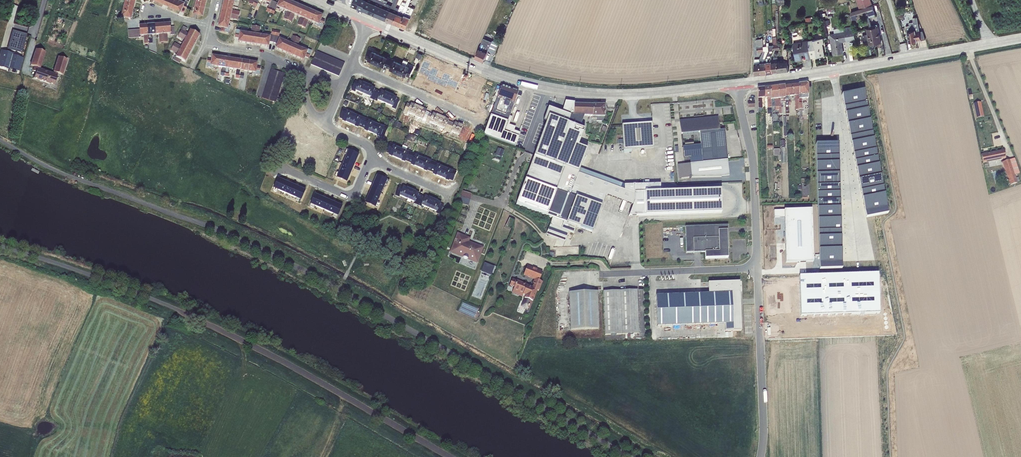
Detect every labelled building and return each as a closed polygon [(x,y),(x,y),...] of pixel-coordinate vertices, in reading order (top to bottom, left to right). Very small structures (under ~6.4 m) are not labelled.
[(173,6),(180,9),(182,6),(186,7),(189,0),(176,0),(173,6)] [(193,11),(194,11),(195,12),(203,13),(205,1),(200,0),(196,0),(193,11)] [(253,5),(253,6),(252,6),(252,8),(255,9),(258,1),(262,2),(263,0),(255,0),(253,5)] [(262,2),(266,3),(266,4),(269,5),(266,12),(270,13),(274,2),(275,2),(271,0),(263,0),(262,2)] [(270,13),(273,15),(276,9),(279,11),(280,9),(284,11),(284,10),(288,1),(286,0),(280,0),(278,3),(275,2),(274,2),(270,13)] [(363,10),(368,0),(361,0),(358,7),(363,10)] [(363,10),(369,12),(374,0),(368,0),(363,10)] [(369,12),(375,15),(381,1),(381,0),(374,0),(369,12)] [(392,22),(398,8),(396,7),(399,0),(395,0),(392,6),(387,20),(392,22)] [(400,26),(410,3),(411,0),(407,0),(406,3),(403,1),(399,8),(398,8),(392,22),(400,26)] [(872,5),(870,0),(856,0),(859,9),(872,5)] [(284,10),(284,11),(287,12),(284,19),(288,21),(295,4),(288,1),(284,10)] [(375,15),(381,17),(387,3),(381,1),(375,15)] [(381,17),(387,20),(392,6),(387,3),(381,17)] [(400,26),(406,28),(415,8),(410,6),(411,4),(410,3),(400,26)] [(295,4),(288,21),(291,22),(293,18),(294,15),(297,16),(302,7),(295,4)] [(233,7),(223,5),(221,12),(231,15),(239,16),(240,12),(232,10),(233,7)] [(851,12),(851,15),(852,20),(853,23),(859,22),(858,19),(866,17),(869,28),(867,29),(868,34),(869,41),(870,45),(881,43),(878,27),(877,24),(872,25),(869,16),(875,14),(872,5),(851,12)] [(302,7),(297,16),(300,18),(297,25),(301,27),(309,10),(302,7)] [(133,12),(123,9),(121,17),(131,20),(133,12)] [(309,10),(301,27),(305,28),(307,24),(306,23),(308,21),(311,22),(315,13),(315,12),(309,10)] [(231,15),(221,12),(219,19),(229,22),(230,18),(231,15)] [(315,13),(311,22),(318,25),(318,27),(321,28),(324,21),(321,19),(322,16),(315,12),(315,13)] [(917,17),(913,18),(913,22),(909,23),(909,26),(906,26),(907,37),(908,37),(909,42),(925,39),(922,31),(919,32),(917,17)] [(229,22),(219,19),(217,27),(221,28),(221,32),(225,33),(225,32),(228,33),(230,26),(228,26),(229,22)] [(170,23),(162,24),(164,43),(168,42),(167,34),(170,34),(170,35),(175,35),(174,27),(170,27),(170,23)] [(159,43),(164,43),(162,24),(154,25),(155,35),(160,35),(160,38),(159,38),(159,43)] [(147,25),(139,26),(139,30),(136,30),(136,38),(140,38),(140,36),(144,36),(144,44),(148,44),(147,25)] [(154,25),(147,25),(148,44),(152,43),(152,39),(151,35),(155,35),(154,25)] [(246,43),(246,44),(253,45),(256,26),(252,26),(251,34),(247,33),(246,43)] [(256,26),(253,45),(261,46),(262,35),(259,35),(260,27),(256,26)] [(844,27),(833,29),(834,33),(830,34),(833,54),(843,53),(841,42),(855,40),(853,26),(844,28),(844,27)] [(179,33),(196,42),(199,35),(190,30),(189,33),(185,32),(187,29),(183,27),(181,30),(179,33)] [(136,30),(128,31),(128,39),(136,38),(136,30)] [(247,33),(243,32),(243,31),(236,30),(235,38),(239,38),(238,42),(246,44),(246,43),(247,33)] [(261,46),(268,47),(269,42),(273,43),(276,31),(272,30),(271,34),(267,34),(267,36),(262,35),(261,46)] [(26,35),(12,31),(7,49),(21,52),(26,35)] [(276,31),(273,43),(277,44),(275,48),(282,51),(287,42),(283,40),(283,39),(279,36),(280,32),(276,31)] [(183,44),(192,49),(196,42),(179,33),(177,37),(184,41),(183,44)] [(287,42),(282,51),(289,54),(293,45),(297,38),(292,36),(290,43),(287,42)] [(293,45),(289,54),(296,57),(300,48),(301,47),(297,46),(300,39),(297,38),(293,45)] [(476,56),(475,58),(483,61),(485,57),(492,42),(484,38),(476,56)] [(824,44),(823,38),(808,41),(811,58),(825,56),(823,44),(824,44)] [(808,41),(808,40),(793,43),(796,61),(802,60),(801,52),(806,51),(807,59),(811,58),(808,41)] [(172,47),(189,55),(192,49),(183,44),(181,47),(178,46),(178,45),(174,43),(172,47)] [(765,59),(767,74),(773,73),(771,59),(771,57),(774,50),(773,45),(768,46),(769,51),(765,59)] [(754,59),(755,75),(767,74),(765,59),(769,51),(768,46),(767,46),(763,46),(763,50),(763,52),(759,59),(754,59)] [(173,60),(180,64),(182,61),(185,62),(189,55),(172,47),(170,50),(175,52),(178,54),(176,57),(175,56),(173,60)] [(300,48),(296,57),(303,61),(305,57),(308,58),(311,51),(301,47),(300,48)] [(777,61),(779,72),(788,71),(788,64),(793,63),(790,49),(787,49),(787,48),(783,48),(784,60),(779,60),(778,58),(777,58),(777,61)] [(44,52),(35,49),(30,65),(39,68),(44,52)] [(376,63),(380,54),(373,51),(369,49),(365,57),(369,59),(368,60),(376,63)] [(19,71),(23,58),(13,55),(14,53),(0,50),(0,52),(0,67),(9,70),(9,69),(19,71)] [(316,51),(311,65),(339,77),(339,75),(345,63),(316,51)] [(380,54),(376,63),(384,67),(385,66),(388,67),(391,59),(380,54)] [(37,68),(33,78),(53,85),(57,73),(62,75),(67,59),(57,56),(52,73),(37,68)] [(214,67),(218,68),(220,57),(212,56),(211,60),(208,59),(206,67),(214,68),(214,67)] [(227,58),(220,57),(218,68),(222,68),(221,71),(220,76),(221,76),(221,81),(223,81),(224,77),(227,58)] [(224,77),(228,77),(229,73),(228,73),(229,69),(233,70),(235,59),(227,58),(224,77)] [(242,61),(235,59),(233,70),(236,70),(240,71),(242,61)] [(391,59),(388,67),(391,68),(390,70),(398,73),(402,65),(402,64),(391,59)] [(402,65),(398,73),(406,76),(406,75),(410,76),(414,67),(410,65),(409,67),(406,65),(408,61),(404,60),(402,64),(402,65)] [(248,72),(249,62),(242,61),(240,71),(248,72)] [(249,62),(248,72),(255,73),(255,75),(259,75),(260,68),(256,67),(257,63),(249,62)] [(272,102),(276,103),(285,74),(271,69),(262,98),(272,102)] [(428,86),(432,76),(421,71),(417,80),(421,81),(420,82),(428,86)] [(432,76),(428,86),(436,89),(436,88),(439,89),(443,80),(445,76),(443,75),(442,79),(432,76)] [(443,80),(439,89),(443,90),(442,92),(450,95),(454,86),(447,83),(447,82),(443,80)] [(363,95),(367,85),(359,82),(358,83),(355,82),(351,90),(355,92),(355,91),(357,92),(356,95),(362,97),(363,95)] [(798,84),(799,110),(799,111),(799,113),(799,121),(802,121),(801,98),(808,98),(808,94),(808,92),(808,85),(806,83),(798,84)] [(454,86),(450,95),(458,99),(458,97),(461,99),(465,90),(467,85),(465,84),(464,87),(462,86),(461,89),(454,86)] [(785,85),(785,97),(795,96),(795,110),(799,110),(798,84),(797,84),(795,84),(785,85)] [(367,85),(363,95),(370,98),(369,99),(373,101),(373,100),(377,91),(374,90),(375,89),(367,85)] [(501,86),(491,116),(508,121),(504,132),(518,137),(520,133),(514,131),(515,127),(509,125),(510,122),(512,117),(509,116),(518,92),(501,86)] [(770,87),(771,106),(775,106),(775,110),(778,110),(778,86),(770,87)] [(465,90),(461,99),(464,100),(464,101),(472,105),(476,95),(468,92),(469,91),(465,90)] [(373,100),(373,101),(377,102),(377,101),(385,104),(389,95),(381,91),(380,93),(377,91),(373,100)] [(847,125),(869,120),(864,91),(863,91),(842,95),(847,125)] [(389,95),(385,104),(392,107),(391,108),(395,110),(399,101),(396,100),(397,98),(389,95)] [(476,95),(472,105),(480,108),(480,107),(484,108),(488,99),(476,95)] [(573,116),(574,104),(574,103),(565,102),(562,112),(548,107),(544,122),(546,122),(516,205),(552,218),(550,225),(562,229),(569,232),(573,233),(576,227),(566,223),(575,198),(570,196),(580,168),(587,150),(578,146),(584,130),(579,128),(584,116),(582,116),(573,116)] [(981,103),(973,104),(975,118),(983,117),(981,103)] [(415,116),(419,108),(411,104),(410,106),(407,104),(403,113),(407,115),(407,114),(415,117),(415,116)] [(582,104),(574,104),(573,116),(582,116),(584,116),(592,117),(593,105),(584,104),(582,104)] [(593,105),(592,117),(592,119),(597,119),(596,121),(602,121),(604,119),(604,117),(605,105),(593,105)] [(415,116),(415,117),(415,118),(418,119),(418,118),(422,120),(421,121),(425,123),(425,122),(429,114),(426,112),(426,111),(419,108),(415,116)] [(350,124),(354,115),(346,112),(347,111),(343,109),(339,118),(343,119),(342,120),(350,124)] [(425,122),(425,123),(429,124),(429,123),(437,126),(440,117),(433,114),(432,115),(429,114),(425,122)] [(354,115),(350,124),(358,127),(359,126),(362,127),(365,118),(362,117),(361,118),(354,115)] [(508,121),(491,116),(485,136),(515,147),(518,137),(504,132),(508,121)] [(440,117),(437,126),(444,130),(443,131),(447,132),(451,123),(448,122),(448,121),(440,117)] [(365,118),(362,127),(365,129),(364,130),(372,133),(376,124),(369,121),(369,120),(365,118)] [(702,162),(727,160),(724,130),(718,130),(717,118),(705,119),(680,121),(681,135),(700,133),(701,145),(683,147),(684,158),(689,157),(702,156),(702,162)] [(869,120),(847,125),(851,143),(873,139),(869,120)] [(451,123),(447,132),(451,134),(451,133),(458,136),(462,127),(454,123),(454,125),(451,123)] [(623,140),(623,144),(623,150),(631,150),(653,148),(652,123),(622,125),(623,140)] [(376,124),(372,133),(380,137),(381,135),(384,137),(388,128),(384,126),(383,127),(376,124)] [(298,140),(302,131),(294,127),(294,128),(291,127),(286,136),(290,138),(291,137),(298,140)] [(462,127),(458,136),(466,139),(465,140),(469,142),(473,133),(470,131),(470,130),(462,127)] [(302,131),(298,140),(306,143),(305,144),(309,146),(313,137),(310,136),(310,134),(302,131)] [(408,134),(405,140),(411,142),(414,136),(408,134)] [(313,137),(309,146),(312,147),(313,146),(320,149),(324,140),(316,137),(316,138),(313,137)] [(873,139),(851,143),(853,154),(875,150),(873,139)] [(324,140),(320,149),(328,153),(327,154),(331,155),(335,146),(332,145),(332,144),(324,140)] [(400,150),(401,149),(393,146),(394,145),(390,143),(386,152),(389,154),(389,155),(397,158),(400,150)] [(816,163),(839,163),(838,143),(816,144),(816,163)] [(498,148),(495,155),(501,158),(504,150),(498,148)] [(400,150),(397,158),(405,162),(405,160),(408,162),(412,153),(409,151),(408,152),(406,151),(401,149),(400,150)] [(348,150),(346,155),(356,160),(358,155),(348,150)] [(875,150),(853,154),(855,162),(877,157),(875,150)] [(1004,150),(981,155),(982,164),(1005,159),(1004,150)] [(412,153),(408,162),(411,163),(411,164),(419,168),(423,158),(415,155),(416,154),(412,153)] [(346,155),(342,164),(343,164),(353,168),(354,165),(356,160),(346,155)] [(877,157),(855,162),(856,169),(878,165),(877,157)] [(423,158),(419,168),(427,171),(427,170),(430,171),(434,162),(430,161),(430,162),(423,158)] [(1014,158),(1002,162),(1009,185),(1017,182),(1015,174),(1018,173),(1019,173),(1014,158)] [(727,160),(702,162),(690,163),(690,164),(677,165),(679,179),(691,177),(724,177),(729,176),(727,160)] [(434,162),(430,171),(433,172),(433,174),(441,177),(445,168),(436,165),(437,163),(434,162)] [(839,163),(816,163),(817,175),(839,175),(839,163)] [(342,164),(338,173),(339,173),(349,177),(351,173),(351,172),(353,168),(343,164),(342,164)] [(878,165),(856,169),(858,180),(880,175),(878,165)] [(445,168),(441,177),(449,181),(449,179),(452,181),(456,172),(452,170),(452,171),(445,168)] [(575,198),(566,223),(576,227),(592,233),(592,229),(599,209),(601,206),(602,207),(606,195),(633,204),(628,216),(642,215),(721,212),(721,189),(660,191),(660,185),(660,184),(624,185),(622,184),(592,173),(580,168),(570,196),(575,198)] [(339,173),(336,178),(347,182),(349,177),(339,173)] [(839,175),(817,175),(817,176),(817,180),(817,181),(817,185),(817,186),(839,185),(839,175)] [(880,175),(858,180),(861,191),(883,186),(880,175)] [(377,176),(375,181),(385,185),(387,186),(389,181),(377,176)] [(278,191),(283,181),(278,178),(272,191),(277,193),(278,191)] [(283,181),(278,191),(287,195),(287,194),(291,184),(288,183),(283,181)] [(375,181),(371,189),(381,194),(385,185),(375,181)] [(287,194),(287,195),(296,199),(300,188),(295,186),(291,184),(287,194)] [(883,186),(861,191),(862,199),(884,194),(883,186)] [(407,200),(411,190),(403,187),(402,188),(399,187),(395,196),(399,198),(400,196),(407,200)] [(300,188),(296,199),(295,200),(300,202),(305,190),(300,188)] [(371,189),(367,198),(377,203),(381,194),(371,189)] [(411,190),(407,200),(414,203),(413,206),(416,207),(417,205),(418,205),(421,196),(418,195),(419,194),(411,190)] [(459,198),(457,203),(468,206),(472,194),(461,191),(460,197),(459,196),(459,198)] [(315,207),(319,196),(314,194),(309,207),(314,209),(315,207)] [(884,194),(862,199),(866,217),(881,215),(888,213),(884,194)] [(319,196),(315,207),(324,211),(324,210),(328,200),(324,198),(319,196)] [(418,205),(417,205),(421,207),(421,205),(429,209),(429,208),(433,200),(425,196),(424,198),(421,196),(418,205)] [(377,203),(367,198),(365,203),(377,208),(379,204),(377,203)] [(324,210),(324,211),(333,215),(337,204),(332,202),(328,200),(324,210)] [(429,208),(429,209),(436,212),(436,213),(439,215),(443,206),(440,205),(441,203),(433,200),(429,208)] [(840,201),(817,201),(818,204),(818,209),(840,208),(840,201)] [(337,204),(333,215),(332,216),(337,218),(342,206),(337,204)] [(840,208),(818,209),(818,219),(818,220),(840,220),(840,208)] [(509,218),(504,228),(509,230),(513,221),(509,218)] [(840,220),(818,220),(818,231),(841,231),(840,220)] [(562,229),(550,225),(546,235),(565,242),(569,232),(562,229)] [(728,225),(685,227),(686,253),(693,252),(693,253),(705,253),(705,259),(728,258),(728,252),(727,252),(726,248),(728,248),(728,225)] [(841,231),(818,231),(819,239),(819,249),(841,249),(841,231)] [(457,233),(449,253),(462,258),(463,257),(468,259),(467,260),(477,264),(484,247),(469,241),(470,238),(457,233)] [(841,249),(819,249),(819,269),(842,268),(841,249)] [(484,263),(481,272),(490,276),(488,280),(491,282),(493,276),(491,275),(494,267),(484,263)] [(526,310),(527,311),(528,308),(530,309),(537,290),(539,291),(543,282),(539,280),(542,272),(527,266),(523,275),(534,280),(533,283),(534,283),(532,287),(513,279),(510,286),(514,288),(512,293),(525,298),(521,307),(527,309),(526,310)] [(694,294),(656,295),(657,327),(725,324),(725,331),(741,331),(739,281),(708,283),(708,293),(701,293),(701,294),(694,294)] [(637,290),(603,291),(605,335),(639,334),(637,290)] [(569,292),(570,330),(599,329),(597,291),(569,292)]
